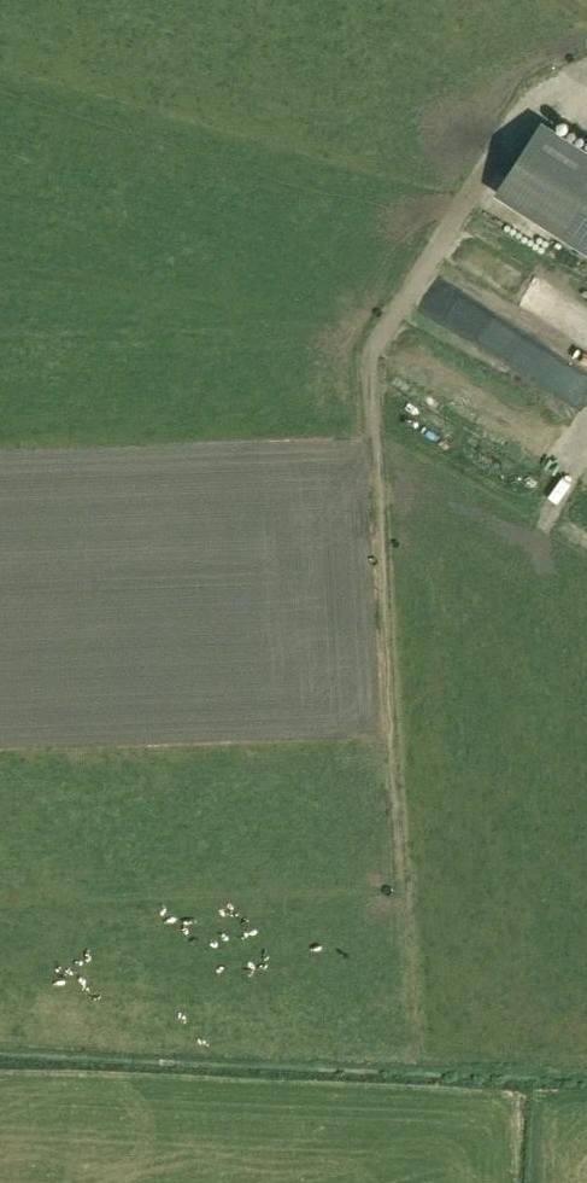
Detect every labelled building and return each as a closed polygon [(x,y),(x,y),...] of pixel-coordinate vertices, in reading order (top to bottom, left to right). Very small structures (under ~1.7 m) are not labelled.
[(541,120),(506,176),(586,228),(586,149),(541,120)] [(559,265),(572,252),(554,236),(541,249),(559,265)]
